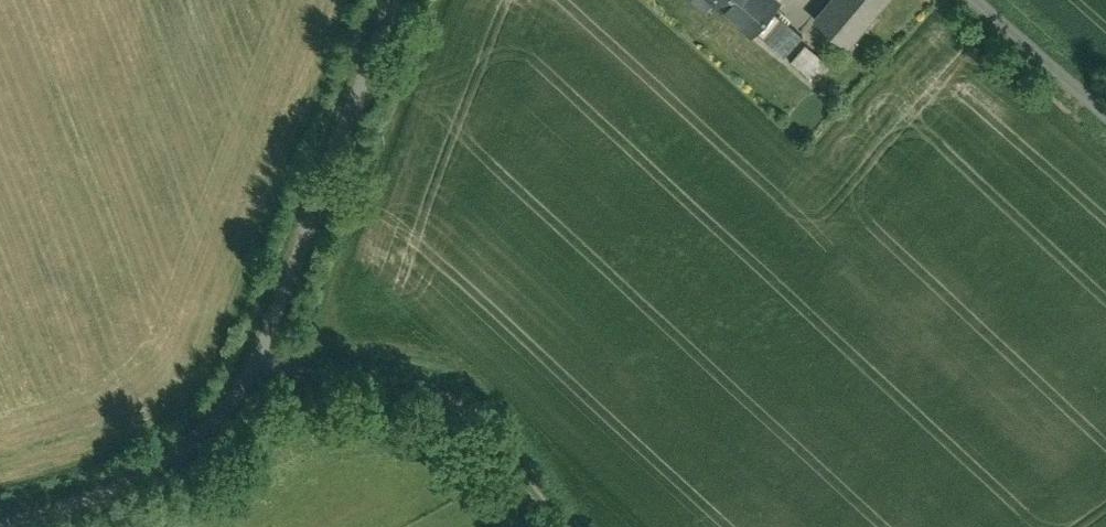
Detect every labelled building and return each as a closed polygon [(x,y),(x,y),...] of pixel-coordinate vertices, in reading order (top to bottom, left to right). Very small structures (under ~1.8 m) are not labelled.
[(757,35),(763,28),(778,10),(786,0),(715,0),(757,35)] [(853,46),(892,0),(835,0),(820,18),(853,46)] [(778,10),(763,28),(775,37),(790,19),(778,10)] [(790,19),(775,37),(772,41),(791,57),(809,36),(790,19)] [(811,43),(796,62),(815,77),(830,59),(811,43)]
